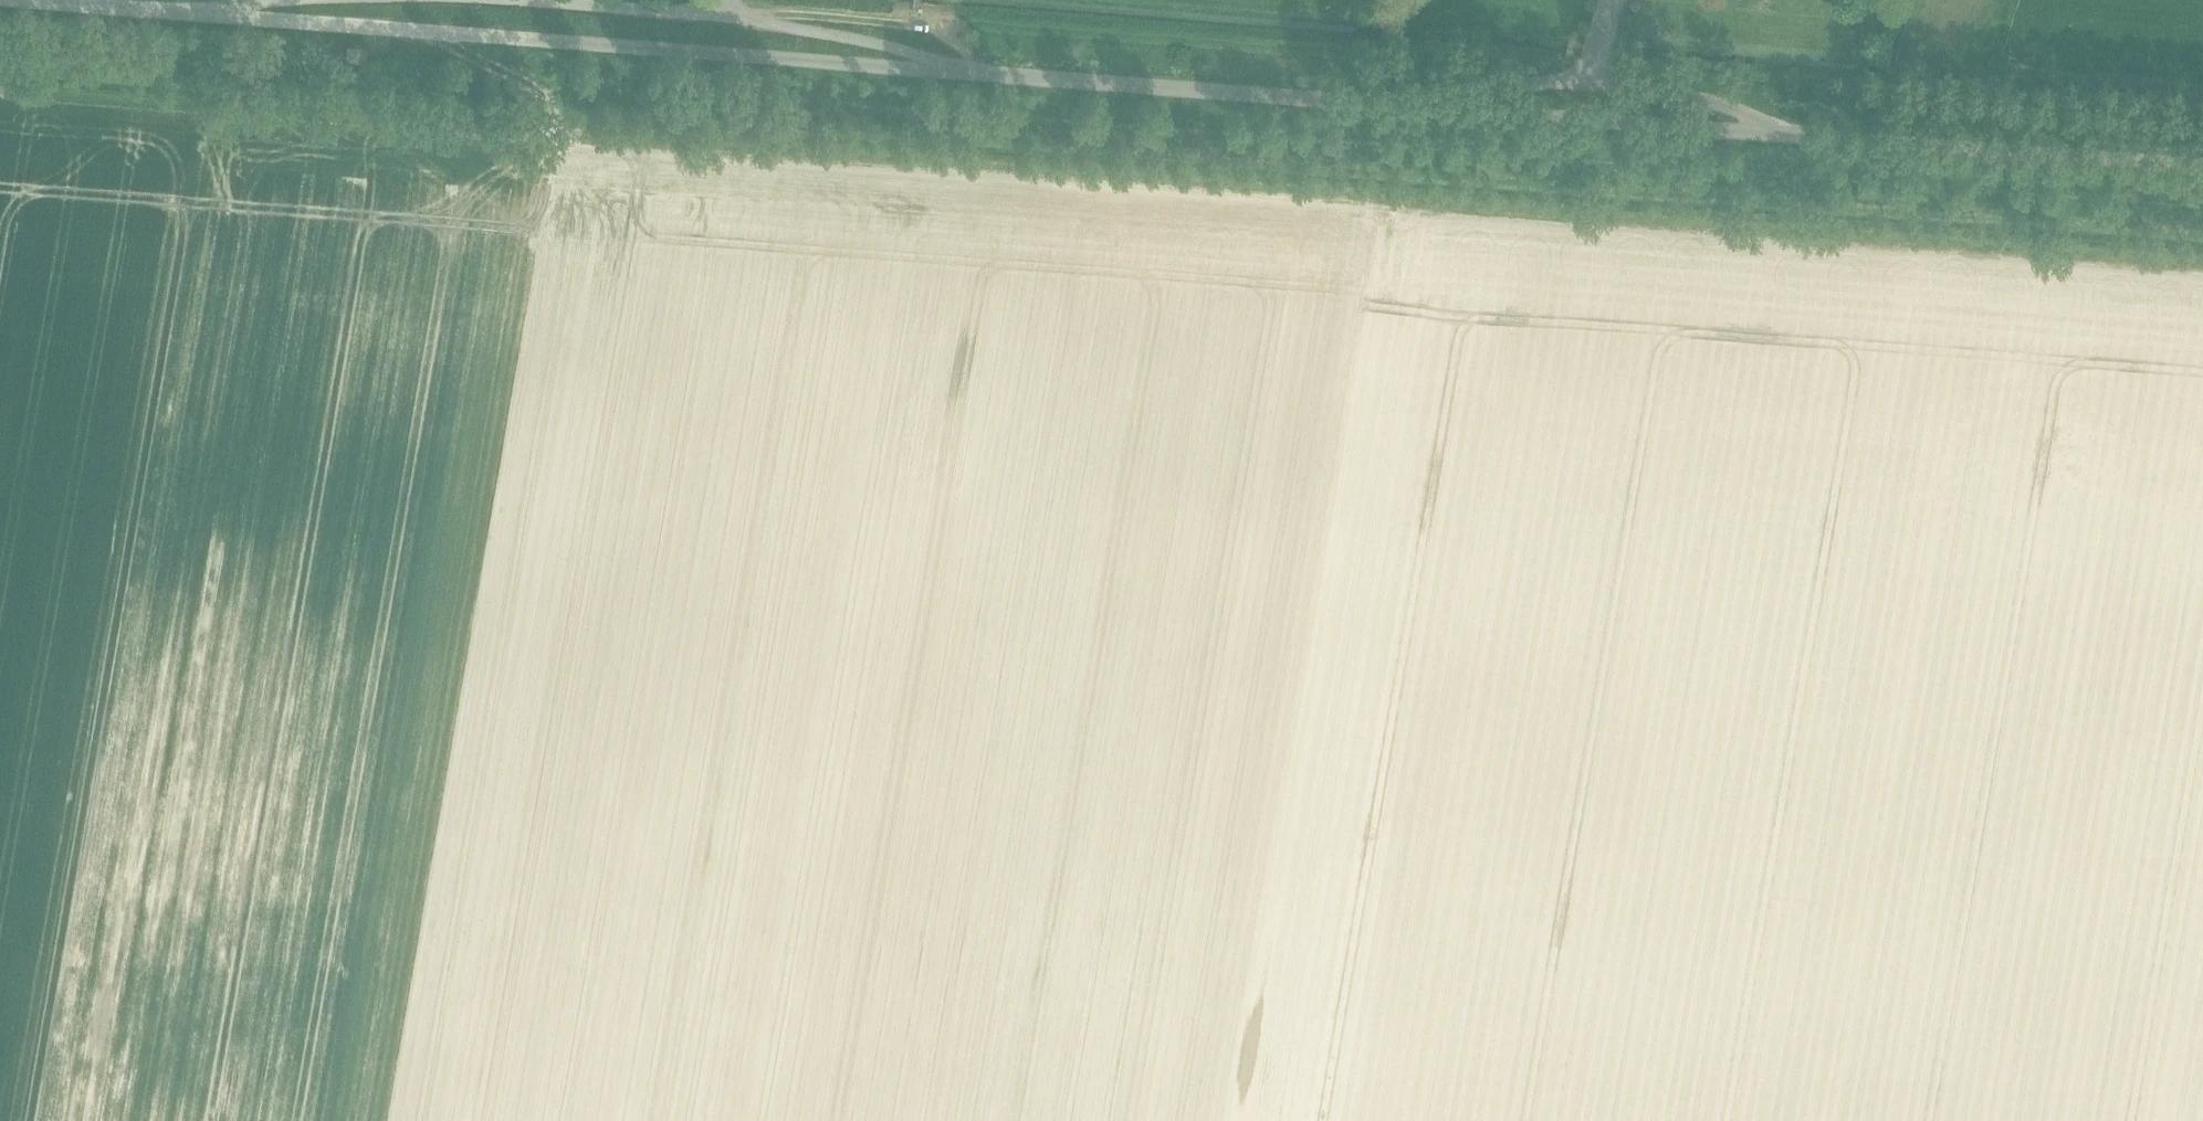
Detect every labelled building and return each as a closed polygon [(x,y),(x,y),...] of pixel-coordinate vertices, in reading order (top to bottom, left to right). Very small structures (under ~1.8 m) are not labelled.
[(364,60),(365,47),(345,45),(344,59),(364,60)] [(361,48),(348,47),(348,57),(360,57),(361,48)]
